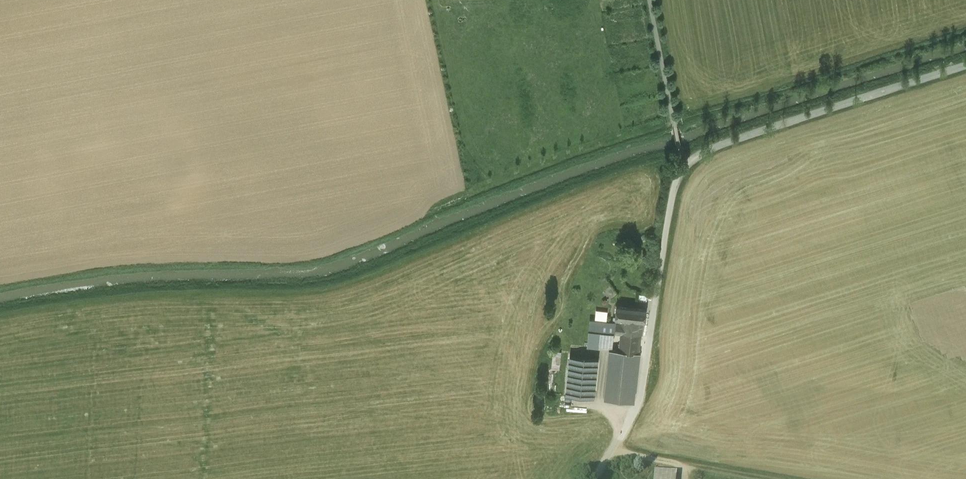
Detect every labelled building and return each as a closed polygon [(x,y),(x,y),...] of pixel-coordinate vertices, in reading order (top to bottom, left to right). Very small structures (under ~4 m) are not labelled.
[(648,308),(618,304),(617,317),(622,318),(621,323),(619,339),(618,350),(638,353),(642,320),(646,320),(648,308)] [(621,323),(589,320),(585,348),(598,349),(600,333),(616,335),(616,339),(619,339),(621,323)] [(561,367),(562,348),(553,348),(552,366),(561,367)] [(618,350),(612,350),(606,397),(632,400),(638,353),(618,350)] [(598,355),(570,352),(566,392),(594,395),(598,355)] [(656,471),(655,478),(675,478),(676,473),(656,471)]
